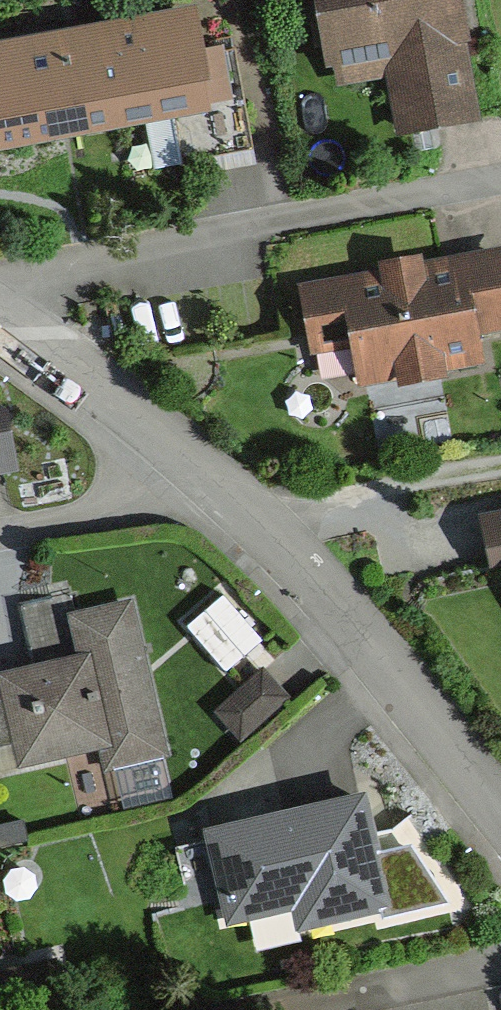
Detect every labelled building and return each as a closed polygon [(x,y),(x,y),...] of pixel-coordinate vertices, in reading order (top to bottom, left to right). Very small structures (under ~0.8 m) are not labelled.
[(313,85),(382,73),(392,132),(466,119),(445,0),(299,0),(313,85)] [(190,25),(52,51),(69,140),(207,115),(190,25)] [(0,61),(0,153),(69,140),(52,51),(0,61)] [(288,294),(300,362),(341,355),(348,393),(477,372),(472,343),(500,338),(500,293),(495,260),(288,294)] [(230,670),(264,640),(227,598),(193,629),(230,670)] [(89,761),(92,776),(149,765),(121,617),(55,630),(64,672),(0,684),(0,778),(89,761)] [(215,707),(241,736),(291,693),(264,664),(215,707)] [(347,811),(200,838),(216,924),(292,910),(296,930),(367,917),(347,811)]
